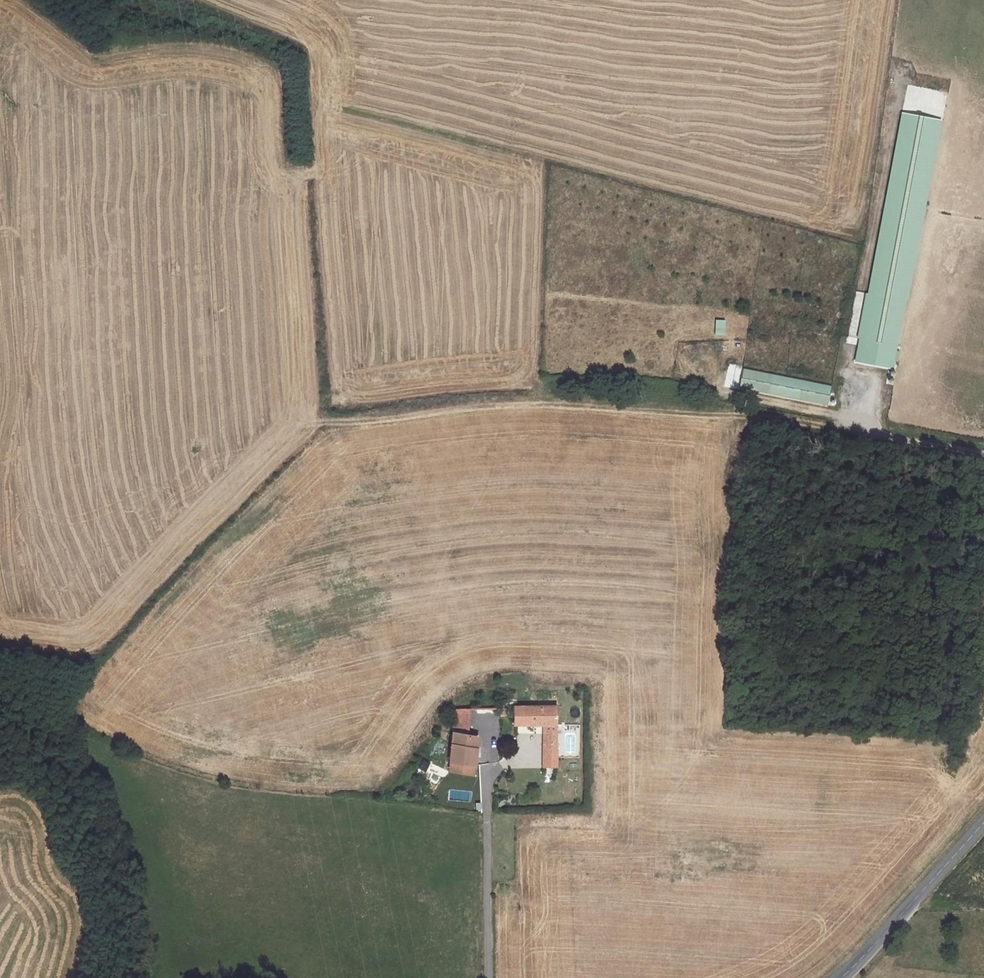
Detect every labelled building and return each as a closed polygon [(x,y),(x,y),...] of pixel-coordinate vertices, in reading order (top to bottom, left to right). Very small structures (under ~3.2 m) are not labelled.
[(925,113),(928,101),(944,105),(947,95),(909,86),(904,108),(925,113)] [(895,370),(941,121),(902,114),(869,293),(861,338),(856,363),(895,370)] [(741,363),(737,382),(825,401),(829,382),(741,363)] [(559,714),(558,706),(558,697),(515,696),(516,714),(529,714),(559,714)] [(471,697),(457,697),(453,726),(468,728),(471,697)] [(468,728),(453,726),(448,766),(473,769),(478,729),(468,728)] [(558,732),(546,733),(546,757),(559,757),(558,732)] [(473,769),(448,766),(447,775),(472,778),(473,769)]
